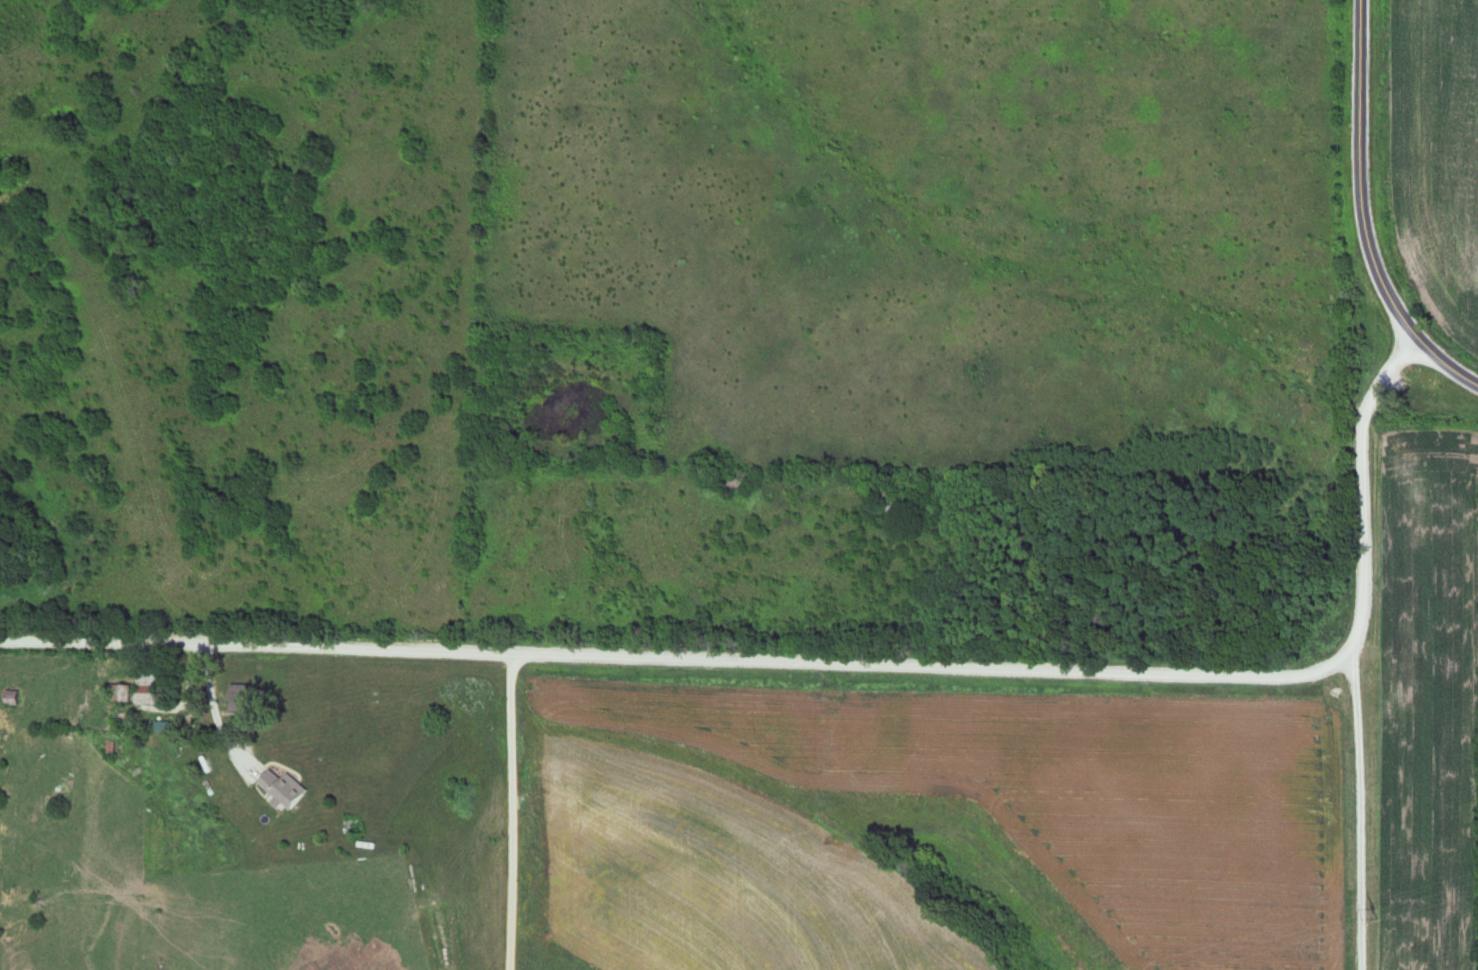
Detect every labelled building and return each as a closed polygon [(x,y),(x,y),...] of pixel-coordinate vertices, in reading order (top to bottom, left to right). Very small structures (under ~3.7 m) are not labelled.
[(161,704),(161,671),(138,671),(138,704),(161,704)] [(111,684),(111,701),(132,701),(132,684),(111,684)] [(252,712),(252,700),(263,700),(263,693),(255,693),(255,685),(232,685),(232,712),(252,712)] [(20,691),(6,691),(6,705),(20,705),(20,691)] [(310,793),(290,772),(285,777),(275,767),(261,781),(291,811),(310,793)] [(346,835),(358,834),(357,820),(345,821),(346,835)]
